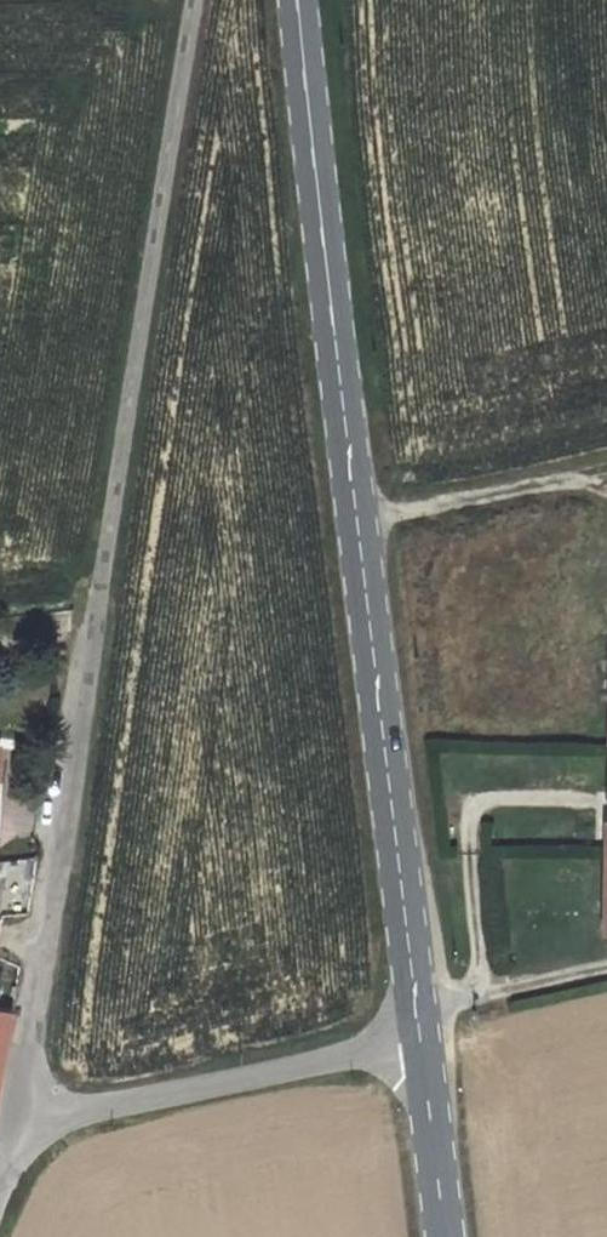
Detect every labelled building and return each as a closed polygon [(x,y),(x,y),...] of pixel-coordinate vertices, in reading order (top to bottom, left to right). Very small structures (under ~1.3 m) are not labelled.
[(13,1016),(0,1013),(0,1078),(13,1016)]
